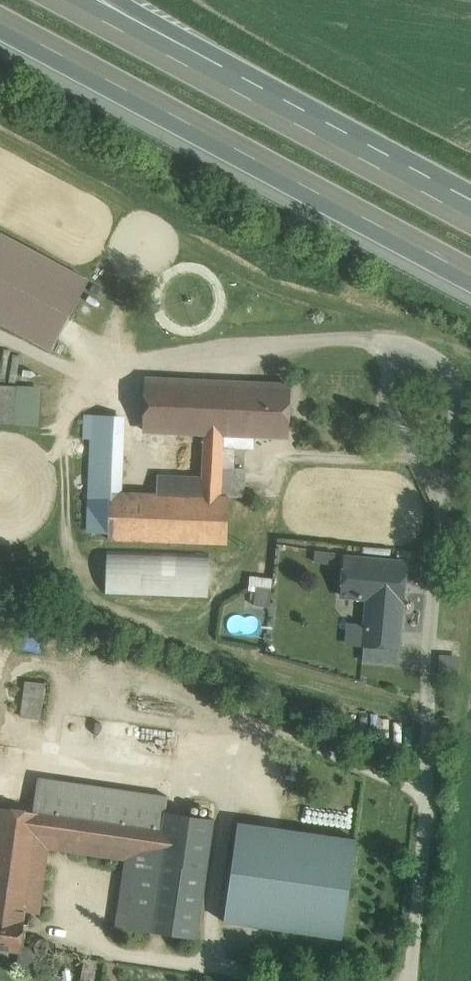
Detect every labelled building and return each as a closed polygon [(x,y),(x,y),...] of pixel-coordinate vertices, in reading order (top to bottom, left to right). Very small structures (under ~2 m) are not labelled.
[(0,232),(0,233),(0,323),(51,350),(89,280),(0,232)] [(228,383),(146,379),(144,430),(204,432),(223,433),(226,433),(228,383)] [(290,385),(228,383),(226,433),(287,436),(290,385)] [(0,385),(0,423),(14,423),(16,386),(0,385)] [(36,387),(16,386),(14,423),(34,424),(36,387)] [(124,416),(84,414),(83,435),(92,435),(92,434),(123,436),(124,416)] [(157,493),(121,492),(123,436),(92,434),(92,435),(87,531),(108,532),(108,538),(226,543),(228,496),(220,496),(222,467),(223,433),(204,432),(202,477),(158,475),(157,493)] [(244,468),(222,467),(220,496),(228,496),(243,497),(244,468)] [(208,595),(209,552),(105,550),(104,592),(208,595)] [(405,562),(345,557),(342,595),(372,598),(369,625),(365,625),(363,644),(398,647),(405,562)] [(272,605),(273,576),(250,575),(250,588),(256,588),(255,604),(272,605)] [(44,683),(26,681),(22,716),(39,719),(44,683)] [(167,795),(38,777),(33,811),(162,830),(164,811),(167,795)] [(0,806),(0,917),(23,920),(25,910),(39,912),(48,848),(128,859),(118,926),(147,930),(162,830),(33,811),(0,806)] [(214,819),(164,811),(162,830),(147,930),(196,938),(214,819)] [(355,840),(239,824),(225,921),(341,937),(355,840)] [(0,917),(0,949),(8,950),(8,948),(20,949),(24,920),(23,920),(0,917)]
